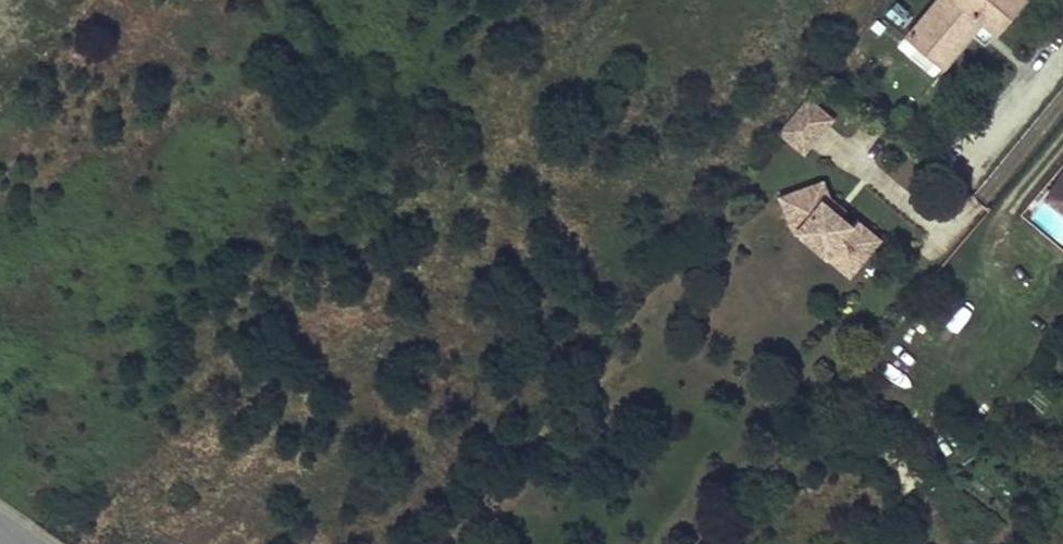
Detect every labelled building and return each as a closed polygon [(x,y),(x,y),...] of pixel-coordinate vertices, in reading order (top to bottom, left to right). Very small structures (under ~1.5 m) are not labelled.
[(907,37),(944,68),(973,33),(984,21),(996,31),(998,33),(1026,0),(937,0),(907,37)] [(996,31),(984,21),(973,33),(986,44),(996,31)] [(832,119),(807,98),(779,131),(804,152),(832,119)] [(1046,197),(1062,211),(1062,173),(1046,197)] [(829,197),(823,182),(817,184),(828,212),(834,210),(841,216),(845,211),(829,197)] [(828,212),(817,184),(781,197),(792,227),(837,264),(848,251),(861,262),(880,239),(856,219),(852,224),(841,216),(834,210),(828,212)] [(861,262),(848,251),(837,264),(850,275),(861,262)]
